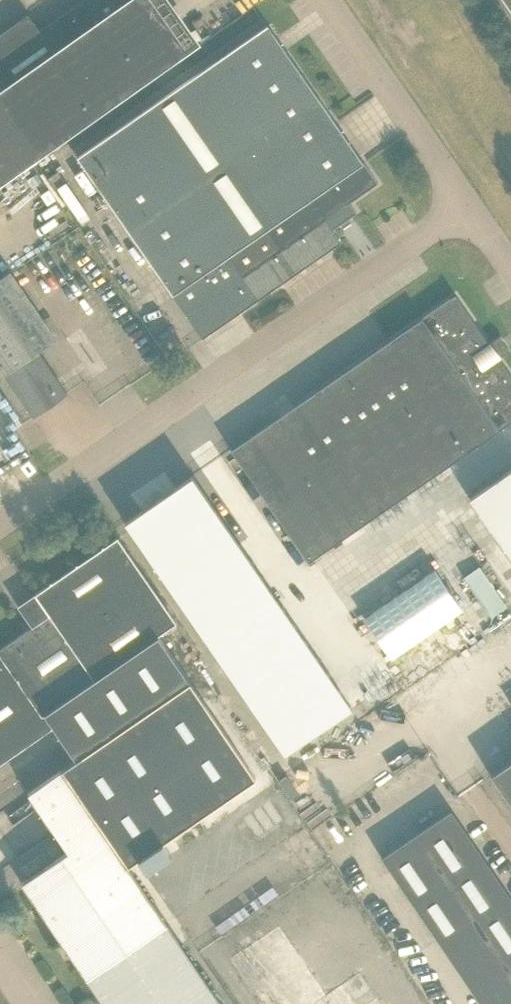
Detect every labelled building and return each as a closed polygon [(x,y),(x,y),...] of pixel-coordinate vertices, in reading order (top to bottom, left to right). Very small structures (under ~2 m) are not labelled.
[(177,55),(138,0),(88,0),(55,23),(42,32),(35,22),(19,19),(0,33),(0,75),(8,86),(0,92),(0,180),(177,55)] [(204,335),(258,298),(342,240),(334,228),(357,212),(350,201),(379,181),(364,160),(364,161),(269,24),(79,155),(204,335)] [(59,170),(49,177),(56,187),(66,180),(59,170)] [(68,393),(39,350),(58,337),(12,270),(0,278),(0,362),(36,415),(68,393)] [(456,293),(233,448),(310,560),(510,421),(510,373),(500,358),(503,356),(500,351),(507,346),(501,338),(494,343),(492,339),(489,341),(456,293)] [(473,495),(510,552),(510,470),(473,495)] [(285,754),(352,708),(192,476),(125,522),(285,754)] [(51,728),(73,759),(25,793),(66,852),(20,884),(103,1003),(221,1003),(126,866),(137,858),(146,871),(171,854),(163,841),(255,777),(188,680),(157,636),(179,621),(119,534),(36,592),(50,613),(0,647),(0,764),(51,728)] [(492,777),(510,804),(510,763),(492,777)] [(453,809),(383,857),(411,899),(412,898),(483,1003),(510,1003),(510,895),(453,809)]
